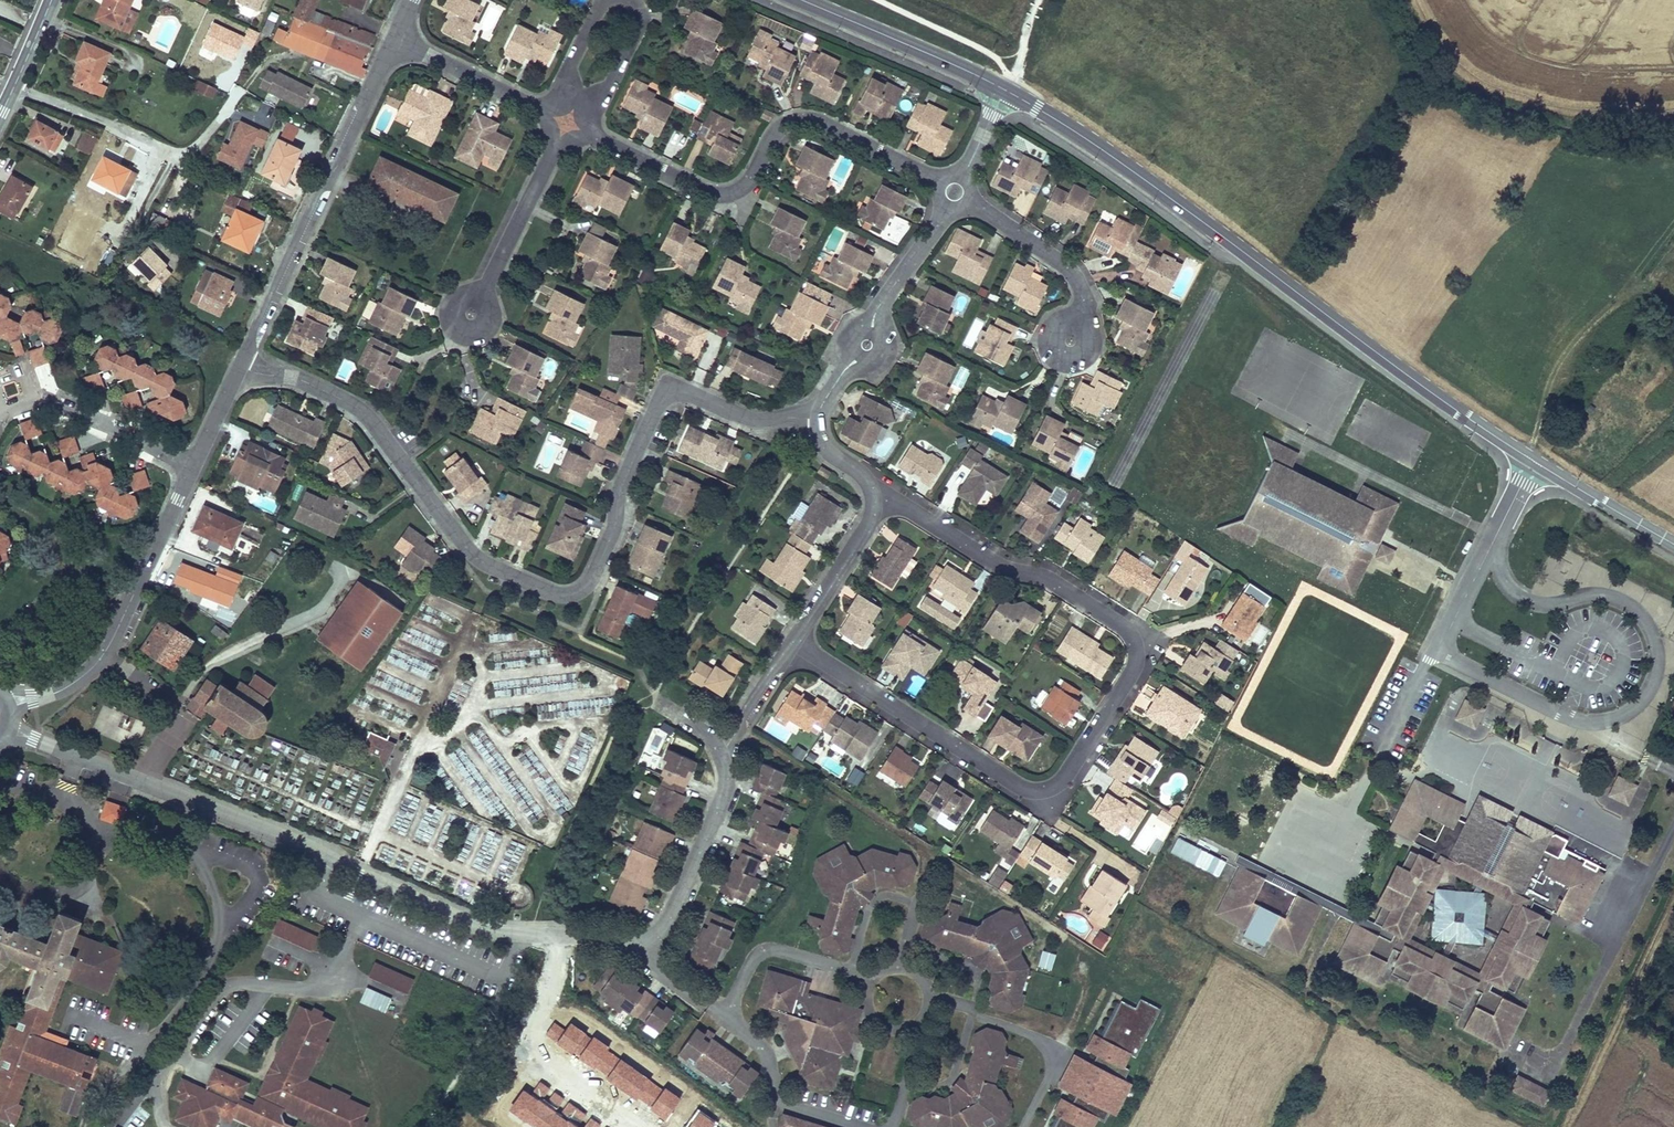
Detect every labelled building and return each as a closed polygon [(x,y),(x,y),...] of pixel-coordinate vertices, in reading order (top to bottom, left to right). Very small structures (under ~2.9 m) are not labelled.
[(132,0),(104,0),(103,2),(107,4),(100,19),(121,29),(128,32),(137,13),(128,9),(132,0)] [(263,0),(242,0),(241,3),(258,11),(263,0)] [(295,16),(307,21),(313,10),(318,0),(302,0),(295,16)] [(362,10),(366,0),(338,0),(362,10)] [(471,0),(449,0),(445,8),(450,10),(456,13),(453,18),(451,16),(450,18),(443,32),(465,43),(470,32),(475,22),(471,20),(474,14),(478,16),(480,12),(476,10),(479,4),(471,0)] [(100,19),(107,4),(103,2),(96,18),(100,19)] [(694,8),(685,28),(691,30),(697,33),(695,38),(692,37),(692,38),(685,52),(706,63),(712,51),(716,42),(713,41),(722,22),(694,8)] [(313,10),(307,21),(371,46),(375,36),(313,10)] [(270,11),(262,32),(270,35),(278,14),(270,11)] [(364,62),(371,46),(307,21),(295,16),(295,17),(288,32),(280,28),(275,40),(283,44),(364,76),(367,68),(365,68),(367,63),(364,62)] [(537,34),(518,25),(504,52),(523,62),(527,56),(530,50),(534,52),(533,55),(536,56),(548,62),(559,41),(558,41),(561,36),(541,25),(538,30),(537,34)] [(760,29),(758,33),(769,39),(772,34),(760,29)] [(470,32),(465,43),(470,45),(475,34),(470,32)] [(758,33),(747,55),(761,61),(763,63),(764,60),(769,62),(765,69),(763,75),(782,84),(795,56),(777,47),(779,43),(769,39),(758,33)] [(810,51),(815,41),(805,37),(800,46),(810,51)] [(109,54),(85,43),(77,61),(83,64),(85,65),(83,68),(82,67),(75,83),(93,91),(97,82),(109,54)] [(534,52),(530,50),(527,56),(534,60),(536,56),(533,55),(534,52)] [(717,54),(712,51),(706,63),(711,66),(717,54)] [(839,62),(820,52),(818,55),(811,51),(801,69),(817,77),(814,82),(810,91),(834,103),(843,85),(831,78),(833,73),(839,62)] [(765,69),(769,62),(764,60),(763,63),(761,61),(759,66),(765,69)] [(814,82),(817,77),(801,69),(799,74),(814,82)] [(267,70),(259,87),(302,108),(312,89),(277,72),(276,75),(267,70)] [(833,73),(831,78),(843,85),(846,80),(833,73)] [(634,83),(645,89),(647,84),(636,78),(634,83)] [(871,78),(854,113),(862,117),(866,109),(871,99),(879,103),(876,109),(891,116),(902,95),(892,90),(894,86),(886,82),(884,85),(871,78)] [(197,90),(201,82),(197,80),(193,88),(197,90)] [(106,86),(97,82),(93,91),(102,95),(106,86)] [(212,97),(216,88),(201,82),(197,90),(212,97)] [(409,134),(431,145),(452,101),(437,94),(433,102),(426,98),(430,90),(416,83),(412,85),(410,90),(409,90),(398,111),(409,117),(416,120),(409,134)] [(639,125),(659,135),(673,107),(654,98),(656,94),(645,89),(634,83),(623,105),(638,112),(640,113),(641,111),(645,113),(642,119),(639,125)] [(904,91),(894,86),(892,90),(902,95),(904,91)] [(426,98),(433,102),(437,94),(430,90),(426,98)] [(247,97),(244,104),(256,110),(259,103),(247,97)] [(889,120),(891,116),(876,109),(879,103),(871,99),(866,109),(889,120)] [(917,102),(908,121),(924,128),(921,133),(917,142),(941,154),(950,136),(937,130),(940,125),(946,113),(927,103),(925,106),(917,102)] [(761,117),(769,121),(773,113),(765,109),(761,117)] [(409,117),(398,111),(396,116),(407,122),(409,117)] [(642,119),(645,113),(641,111),(640,113),(638,112),(636,116),(642,119)] [(702,125),(699,132),(714,140),(712,145),(708,152),(730,163),(739,145),(726,139),(729,132),(734,123),(709,111),(702,125)] [(477,113),(455,156),(477,167),(484,153),(490,156),(502,162),(512,140),(495,131),(488,128),(492,120),(477,113)] [(289,115),(280,133),(293,139),(301,122),(289,115)] [(498,124),(492,120),(488,128),(495,131),(498,124)] [(54,152),(63,135),(38,121),(29,138),(54,152)] [(217,159),(241,170),(254,145),(262,149),(268,132),(240,121),(231,146),(225,142),(217,159)] [(702,125),(694,121),(689,132),(697,136),(699,132),(702,125)] [(924,128),(908,121),(906,126),(921,133),(924,128)] [(940,125),(937,130),(950,136),(953,131),(940,125)] [(85,128),(84,131),(95,137),(96,134),(85,128)] [(76,147),(90,155),(99,139),(95,137),(84,131),(76,147)] [(699,132),(697,136),(696,137),(712,145),(714,140),(699,132)] [(729,132),(726,139),(739,145),(742,138),(729,132)] [(301,150),(279,139),(263,172),(285,183),(301,150)] [(834,159),(806,145),(797,164),(803,167),(809,170),(807,175),(804,174),(804,175),(796,190),(818,200),(824,189),(828,180),(825,178),(834,159)] [(1005,158),(992,184),(1016,196),(1021,187),(1023,182),(1039,189),(1048,171),(1040,167),(1041,164),(1022,155),(1017,164),(1005,158)] [(499,167),(502,162),(490,156),(488,161),(499,167)] [(429,180),(381,157),(368,183),(416,207),(429,180)] [(104,158),(94,179),(126,195),(137,174),(104,158)] [(804,175),(804,174),(807,175),(809,170),(803,167),(800,174),(804,175)] [(634,186),(611,175),(608,181),(605,187),(601,185),(602,183),(600,182),(586,175),(575,196),(586,202),(596,207),(598,203),(620,214),(634,186)] [(13,177),(9,185),(8,184),(0,198),(0,202),(18,212),(32,187),(13,177)] [(605,187),(608,181),(604,179),(602,178),(600,182),(602,183),(601,185),(605,187)] [(457,194),(429,180),(416,207),(444,220),(457,194)] [(1036,194),(1039,189),(1023,182),(1021,187),(1036,194)] [(867,208),(861,219),(883,230),(890,216),(890,214),(888,213),(890,208),(897,211),(899,212),(907,196),(883,184),(875,200),(871,198),(867,208)] [(1071,210),(1086,218),(1095,199),(1088,196),(1089,192),(1073,184),(1068,193),(1065,199),(1052,193),(1043,212),(1065,222),(1068,217),(1071,210)] [(1065,199),(1068,193),(1056,187),(1052,193),(1065,199)] [(824,189),(818,200),(823,203),(829,192),(824,189)] [(223,238),(223,239),(249,251),(263,221),(247,214),(252,203),(231,194),(223,210),(234,215),(228,227),(223,238)] [(586,202),(575,196),(573,201),(584,207),(586,202)] [(18,212),(0,202),(0,210),(15,218),(18,212)] [(856,217),(861,219),(867,208),(861,205),(856,217)] [(805,219),(779,207),(771,223),(776,226),(781,229),(779,233),(777,232),(776,234),(769,248),(791,258),(796,247),(801,238),(797,236),(805,219)] [(888,213),(890,214),(890,216),(893,218),(897,211),(890,208),(888,213)] [(1086,218),(1071,210),(1068,217),(1083,224),(1086,218)] [(158,214),(152,227),(160,231),(166,218),(158,214)] [(1129,256),(1136,242),(1143,227),(1135,223),(1134,226),(1117,217),(1113,227),(1100,221),(1088,245),(1110,256),(1113,249),(1116,244),(1123,248),(1120,252),(1129,256)] [(673,222),(660,248),(676,257),(674,260),(684,265),(695,271),(706,249),(692,242),(690,241),(689,243),(684,241),(687,235),(690,231),(673,222)] [(223,238),(228,227),(221,223),(215,234),(223,238)] [(981,240),(956,228),(947,247),(960,253),(957,258),(951,270),(980,284),(990,262),(974,254),(977,250),(981,240)] [(617,245),(589,232),(579,251),(585,254),(592,257),(589,261),(587,260),(586,262),(579,276),(601,287),(606,276),(611,266),(607,264),(617,245)] [(693,238),(687,235),(684,241),(689,243),(690,241),(692,242),(693,238)] [(853,274),(854,272),(851,271),(854,267),(860,270),(864,272),(873,255),(847,242),(838,258),(835,257),(830,266),(824,277),(846,288),(853,274)] [(1181,268),(1171,263),(1172,260),(1173,258),(1164,253),(1161,258),(1153,254),(1154,251),(1136,242),(1129,256),(1127,259),(1137,264),(1136,267),(1144,271),(1143,272),(1152,276),(1150,280),(1148,283),(1168,293),(1181,268)] [(1113,249),(1120,252),(1123,248),(1116,244),(1113,249)] [(148,246),(133,262),(151,281),(148,284),(155,291),(172,274),(165,268),(167,266),(148,246)] [(796,247),(791,258),(795,261),(801,250),(796,247)] [(957,258),(960,253),(947,247),(945,252),(957,258)] [(993,257),(977,250),(974,254),(990,262),(993,257)] [(70,254),(66,263),(85,272),(87,266),(90,267),(91,264),(70,254)] [(592,257),(585,254),(582,260),(586,262),(587,260),(589,261),(592,257)] [(321,273),(326,276),(332,278),(329,283),(327,282),(326,283),(319,298),(341,308),(347,297),(351,287),(348,286),(355,269),(329,256),(321,273)] [(745,267),(726,258),(713,286),(731,295),(729,299),(739,303),(750,309),(761,288),(747,280),(745,280),(744,281),(740,279),(742,274),(745,267)] [(1024,267),(1015,263),(1002,287),(1019,295),(1016,302),(1027,307),(1030,302),(1037,306),(1047,286),(1039,282),(1035,284),(1028,280),(1029,277),(1034,268),(1026,264),(1024,267)] [(819,275),(824,277),(830,266),(825,264),(819,275)] [(695,271),(684,265),(682,270),(693,275),(695,271)] [(854,267),(851,271),(854,272),(853,274),(857,276),(860,270),(854,267)] [(654,273),(644,269),(638,281),(648,286),(654,273)] [(1141,276),(1150,280),(1152,276),(1143,272),(1141,276)] [(232,281),(213,273),(210,279),(205,277),(200,288),(205,290),(205,292),(199,305),(220,315),(229,296),(224,293),(225,289),(228,291),(232,281)] [(612,278),(606,276),(601,287),(606,289),(612,278)] [(954,295),(932,284),(924,301),(930,304),(928,308),(925,307),(924,309),(918,322),(939,333),(945,322),(949,313),(946,311),(954,295)] [(417,299),(391,287),(383,303),(379,301),(369,322),(391,333),(399,317),(396,315),(398,311),(405,314),(409,316),(417,299)] [(556,289),(546,308),(553,311),(559,314),(557,319),(554,318),(553,319),(546,333),(568,344),(574,333),(578,323),(575,322),(584,303),(556,289)] [(199,305),(205,292),(202,290),(196,303),(199,305)] [(828,305),(800,291),(791,310),(787,308),(782,318),(777,329),(798,340),(805,326),(809,328),(812,321),(819,324),(828,305)] [(6,316),(8,313),(12,305),(9,297),(3,299),(1,293),(0,293),(0,318),(6,316)] [(352,299),(347,297),(341,308),(346,311),(352,299)] [(1154,312),(1126,298),(1116,317),(1123,320),(1129,323),(1126,327),(1124,326),(1123,328),(1116,342),(1137,353),(1143,342),(1148,332),(1144,330),(1154,312)] [(1035,311),(1037,306),(1030,302),(1027,307),(1035,311)] [(747,314),(750,309),(739,303),(736,309),(747,314)] [(332,317),(309,306),(304,316),(307,317),(304,323),(301,322),(296,320),(286,341),(312,354),(316,344),(321,347),(326,336),(324,335),(321,334),(325,326),(328,327),(332,317)] [(20,322),(23,331),(28,329),(30,334),(38,331),(44,320),(52,317),(49,309),(41,312),(35,314),(33,308),(25,311),(21,319),(20,322)] [(396,335),(405,314),(398,311),(396,315),(399,317),(391,333),(396,335)] [(559,314),(553,311),(550,318),(553,319),(554,318),(557,319),(559,314)] [(708,331),(669,312),(660,329),(676,337),(678,335),(682,337),(681,340),(676,349),(694,358),(708,331)] [(6,316),(20,322),(21,319),(8,313),(6,316)] [(772,326),(777,329),(782,318),(777,315),(772,326)] [(6,316),(0,318),(0,336),(11,341),(16,356),(25,352),(20,338),(18,333),(23,331),(20,322),(6,316)] [(48,343),(57,340),(62,329),(60,321),(54,323),(52,317),(44,320),(38,331),(42,340),(47,338),(48,343)] [(1017,326),(998,317),(995,325),(991,324),(987,333),(990,334),(986,343),(982,341),(977,352),(1003,364),(1012,345),(1009,343),(1005,341),(1009,333),(1013,335),(1017,326)] [(944,336),(950,325),(945,322),(939,333),(944,336)] [(985,331),(982,330),(977,340),(980,341),(980,340),(982,341),(986,343),(990,334),(987,333),(984,332),(985,331)] [(579,336),(574,333),(568,344),(573,347),(579,336)] [(638,364),(640,336),(612,334),(609,372),(626,373),(625,381),(636,382),(637,371),(638,364)] [(394,346),(372,336),(359,363),(371,369),(376,371),(370,384),(389,392),(400,368),(391,364),(386,361),(394,346)] [(1147,344),(1143,342),(1137,353),(1142,355),(1147,344)] [(104,370),(113,367),(119,356),(127,353),(124,346),(116,348),(110,350),(108,344),(100,347),(95,358),(98,367),(103,365),(104,370)] [(507,363),(513,366),(519,369),(517,373),(515,372),(514,374),(507,388),(529,399),(534,388),(539,378),(535,376),(544,357),(537,354),(517,344),(507,363)] [(50,361),(44,345),(36,348),(42,364),(50,361)] [(399,349),(394,346),(386,361),(391,364),(399,349)] [(1014,346),(1010,354),(1018,358),(1022,351),(1014,346)] [(734,367),(733,369),(767,383),(774,366),(733,347),(726,364),(734,367)] [(42,364),(36,348),(28,350),(34,367),(42,364)] [(948,386),(945,384),(954,366),(926,352),(917,371),(923,374),(929,377),(927,381),(924,380),(924,382),(916,396),(938,407),(943,396),(948,386)] [(119,356),(113,367),(116,376),(121,374),(123,379),(132,376),(138,365),(135,357),(129,359),(127,353),(119,356)] [(142,388),(151,385),(156,374),(164,371),(161,364),(154,366),(148,369),(145,362),(138,365),(132,376),(135,385),(140,383),(142,388)] [(519,369),(513,366),(510,372),(514,374),(515,372),(517,373),(519,369)] [(365,381),(370,384),(376,371),(371,369),(365,381)] [(1103,372),(1098,370),(1091,385),(1095,388),(1103,372)] [(105,387),(99,371),(91,374),(97,390),(105,387)] [(159,392),(160,397),(170,394),(171,391),(175,383),(172,376),(166,378),(164,371),(156,374),(151,385),(154,394),(159,392)] [(1122,382),(1103,372),(1095,388),(1091,385),(1083,382),(1073,403),(1091,412),(1097,400),(1103,403),(1112,408),(1121,391),(1118,389),(1122,382)] [(97,390),(91,374),(83,377),(89,393),(97,390)] [(929,377),(923,374),(920,380),(924,382),(924,380),(927,381),(929,377)] [(636,382),(625,381),(625,385),(635,389),(636,382)] [(635,389),(625,385),(622,384),(618,394),(620,395),(631,400),(635,389)] [(618,394),(603,387),(598,397),(578,388),(572,400),(589,408),(588,411),(600,417),(599,420),(617,428),(624,413),(612,407),(613,404),(616,405),(620,395),(618,394)] [(539,390),(534,388),(529,399),(534,401),(539,390)] [(143,406),(137,390),(129,392),(134,409),(143,406)] [(171,391),(170,394),(183,401),(185,398),(171,391)] [(134,409),(129,392),(121,395),(126,411),(134,409)] [(183,401),(170,394),(160,397),(155,399),(147,402),(152,416),(160,413),(174,420),(183,416),(181,411),(186,410),(183,401)] [(848,437),(870,447),(881,424),(885,423),(888,417),(886,413),(889,408),(863,395),(858,404),(861,405),(857,414),(862,416),(865,417),(862,422),(859,421),(857,420),(848,437)] [(995,402),(981,395),(971,416),(982,422),(992,427),(993,423),(1012,432),(1026,404),(1006,395),(1003,401),(1000,407),(996,405),(997,402),(995,402)] [(948,398),(943,396),(938,407),(943,409),(948,398)] [(470,432),(489,441),(495,429),(500,431),(512,437),(525,410),(499,397),(495,405),(500,408),(496,415),(491,412),(482,408),(470,432)] [(589,408),(572,400),(569,407),(599,420),(600,417),(588,411),(589,408)] [(1103,403),(1097,400),(1091,412),(1097,415),(1103,403)] [(905,402),(901,408),(913,416),(917,410),(905,402)] [(625,410),(616,405),(613,404),(612,407),(624,413),(625,410)] [(315,417),(313,421),(278,405),(268,426),(304,443),(308,435),(317,440),(325,422),(315,417)] [(500,408),(495,405),(491,412),(496,415),(500,408)] [(894,420),(889,408),(886,413),(888,417),(885,423),(889,422),(894,420)] [(1065,424),(1045,415),(1032,443),(1050,452),(1048,455),(1058,460),(1069,466),(1080,444),(1066,437),(1064,437),(1063,439),(1058,437),(1061,431),(1065,424)] [(848,437),(857,420),(849,416),(841,433),(848,437)] [(979,426),(982,422),(971,416),(968,421),(979,426)] [(36,417),(20,423),(23,430),(39,425),(36,417)] [(42,433),(39,425),(23,430),(26,439),(42,433)] [(715,438),(705,433),(703,437),(698,435),(700,431),(689,426),(678,450),(722,469),(726,459),(732,446),(734,442),(717,434),(715,438)] [(500,431),(495,429),(489,441),(494,443),(500,431)] [(1066,437),(1068,434),(1061,431),(1058,437),(1063,439),(1064,437),(1066,437)] [(369,468),(350,441),(349,441),(333,434),(323,453),(334,458),(330,467),(343,486),(369,468)] [(74,435),(58,441),(60,449),(77,443),(74,435)] [(308,435),(304,443),(314,447),(317,440),(308,435)] [(1297,455),(1298,452),(1262,435),(1263,438),(1297,455)] [(1354,502),(1290,470),(1297,455),(1263,438),(1271,462),(1242,519),(1219,527),(1253,544),(1259,532),(1323,564),(1317,575),(1351,592),(1363,569),(1355,565),(1359,558),(1366,561),(1379,535),(1372,531),(1376,524),(1383,527),(1395,503),(1361,487),(1354,502)] [(31,453),(28,444),(23,446),(22,440),(13,444),(7,455),(10,463),(16,461),(18,467),(21,474),(29,472),(26,464),(31,453)] [(597,462),(603,448),(586,440),(580,454),(569,449),(557,475),(580,486),(584,477),(581,476),(585,468),(588,469),(591,470),(595,462),(597,462)] [(973,449),(985,454),(988,445),(976,440),(973,449)] [(274,457),(266,454),(264,449),(249,442),(247,447),(244,452),(239,450),(230,471),(239,475),(237,479),(259,489),(260,485),(276,492),(285,472),(281,469),(283,465),(286,459),(278,456),(274,457)] [(77,443),(60,449),(63,457),(79,451),(77,443)] [(927,455),(911,445),(898,466),(910,473),(912,470),(924,478),(922,481),(930,486),(943,465),(927,455)] [(732,446),(726,459),(736,463),(742,450),(732,446)] [(983,456),(970,448),(961,462),(973,469),(972,470),(975,472),(973,475),(971,473),(958,493),(968,499),(972,492),(980,497),(986,488),(996,494),(1007,477),(980,460),(983,456)] [(47,453),(42,455),(40,449),(31,453),(26,464),(29,472),(35,470),(37,476),(45,473),(50,462),(47,453)] [(278,456),(264,449),(266,454),(274,457),(278,456)] [(110,468),(97,461),(93,452),(79,457),(85,471),(88,480),(101,486),(110,483),(108,478),(113,476),(110,468)] [(449,467),(450,467),(460,459),(455,452),(444,461),(449,467)] [(931,453),(927,455),(943,465),(942,460),(931,453)] [(449,467),(444,471),(460,492),(458,493),(465,502),(487,485),(481,476),(478,478),(463,457),(460,459),(450,467),(449,467)] [(66,462),(61,464),(59,458),(50,462),(45,473),(47,481),(53,479),(56,485),(63,482),(69,471),(66,462)] [(1058,460),(1056,465),(1067,470),(1069,466),(1058,460)] [(817,471),(827,478),(831,472),(820,466),(817,471)] [(88,480),(85,471),(80,473),(78,468),(69,471),(63,482),(56,485),(58,492),(66,490),(72,488),(74,494),(82,491),(86,483),(88,480)] [(150,485),(145,469),(136,472),(142,488),(150,485)] [(694,490),(697,482),(669,470),(665,480),(672,484),(668,492),(672,494),(670,499),(666,498),(662,507),(688,519),(700,493),(694,490)] [(142,488),(136,472),(128,475),(134,491),(142,488)] [(88,480),(86,483),(100,489),(101,486),(88,480)] [(703,485),(697,482),(694,490),(700,493),(703,485)] [(1033,482),(1029,488),(1047,499),(1050,493),(1033,482)] [(117,486),(112,488),(110,483),(101,486),(100,489),(96,497),(98,505),(104,503),(106,509),(114,506),(120,495),(117,486)] [(1361,487),(1395,503),(1396,501),(1363,484),(1361,487)] [(1094,488),(1087,485),(1083,491),(1090,495),(1094,488)] [(1082,492),(1073,487),(1066,499),(1075,504),(1082,492)] [(1016,509),(1025,515),(1027,513),(1031,516),(1028,521),(1027,520),(1020,530),(1038,542),(1057,511),(1044,503),(1047,499),(1029,488),(1016,509)] [(341,508),(346,498),(331,491),(326,501),(305,492),(297,510),(301,512),(297,519),(327,532),(331,523),(336,526),(339,520),(341,521),(346,511),(341,508)] [(138,504),(135,495),(130,497),(129,492),(120,495),(114,506),(106,509),(109,517),(117,514),(123,512),(125,518),(133,515),(138,504)] [(980,497),(972,492),(968,499),(975,504),(980,497)] [(829,520),(832,522),(841,507),(819,493),(800,521),(803,523),(796,535),(797,535),(810,543),(817,532),(820,534),(826,524),(829,520)] [(538,508),(523,501),(522,504),(515,501),(509,502),(494,496),(488,510),(498,514),(491,531),(507,539),(507,540),(516,544),(519,537),(523,539),(519,547),(530,552),(539,533),(529,528),(538,508)] [(523,501),(512,496),(509,502),(515,501),(522,504),(523,501)] [(566,517),(571,506),(566,504),(561,515),(556,524),(560,526),(564,517),(566,517)] [(243,523),(205,506),(194,530),(232,547),(243,523)] [(580,523),(584,512),(571,506),(566,517),(564,517),(560,526),(556,524),(548,543),(565,550),(566,548),(575,552),(582,536),(581,535),(578,534),(582,524),(580,523)] [(1054,537),(1064,543),(1066,540),(1076,547),(1075,550),(1073,552),(1089,562),(1104,538),(1089,528),(1091,525),(1080,518),(1073,529),(1063,523),(1054,537)] [(327,532),(335,536),(341,521),(339,520),(336,526),(331,523),(327,532)] [(671,536),(645,524),(637,541),(640,542),(638,547),(635,546),(628,564),(650,573),(655,560),(660,562),(671,536)] [(1383,527),(1376,524),(1372,531),(1379,535),(1383,527)] [(428,544),(424,545),(422,543),(423,541),(425,538),(409,526),(395,546),(408,555),(410,570),(421,568),(430,574),(442,558),(433,552),(435,549),(428,544)] [(1252,546),(1253,544),(1219,527),(1216,528),(1252,546)] [(0,530),(0,558),(1,561),(9,559),(7,551),(5,545),(11,543),(9,535),(0,530)] [(796,535),(794,533),(787,543),(791,545),(797,535),(796,535)] [(767,575),(788,589),(801,569),(809,556),(804,553),(810,543),(797,535),(791,545),(787,543),(775,563),(767,575)] [(883,563),(880,561),(871,575),(891,587),(916,548),(899,537),(886,558),(883,563)] [(1064,543),(1075,550),(1076,547),(1066,540),(1064,543)] [(1164,593),(1184,605),(1203,575),(1199,572),(1203,565),(1193,559),(1188,556),(1194,546),(1184,540),(1174,557),(1183,562),(1176,574),(1178,576),(1176,579),(1174,577),(1164,593)] [(575,552),(566,548),(565,550),(548,543),(547,547),(573,558),(575,552)] [(1390,549),(1382,545),(1376,557),(1384,561),(1386,558),(1390,559),(1392,555),(1388,553),(1390,549)] [(274,563),(278,555),(271,550),(266,559),(274,563)] [(1131,583),(1149,595),(1159,580),(1150,574),(1153,569),(1123,551),(1108,574),(1124,585),(1125,583),(1127,580),(1131,583)] [(410,570),(408,555),(402,564),(410,570)] [(1366,561),(1359,558),(1355,565),(1363,569),(1366,561)] [(767,575),(775,563),(768,559),(760,571),(767,575)] [(242,573),(219,565),(216,573),(182,560),(173,584),(230,606),(242,573)] [(655,560),(650,573),(654,575),(660,562),(655,560)] [(974,582),(946,565),(943,569),(933,563),(928,573),(937,579),(933,585),(945,593),(960,603),(958,606),(966,611),(977,593),(970,589),(974,582)] [(1207,568),(1203,565),(1199,572),(1203,575),(1207,568)] [(804,571),(801,569),(788,589),(791,591),(804,571)] [(365,584),(358,580),(353,586),(360,591),(365,584)] [(152,584),(148,591),(153,594),(157,586),(152,584)] [(328,636),(323,643),(361,670),(403,612),(365,584),(360,591),(353,586),(321,631),(328,636)] [(656,602),(618,585),(598,629),(617,637),(629,608),(650,617),(656,602)] [(1265,606),(1243,592),(1235,604),(1237,606),(1235,609),(1233,608),(1221,625),(1236,635),(1241,628),(1249,634),(1257,622),(1255,620),(1265,606)] [(851,619),(848,618),(839,632),(857,643),(864,633),(869,635),(874,626),(870,624),(880,607),(858,593),(847,611),(851,613),(854,614),(851,619)] [(958,606),(960,603),(945,593),(943,596),(958,606)] [(731,628),(755,643),(765,627),(764,626),(761,625),(767,615),(770,617),(775,608),(753,594),(747,604),(738,617),(731,628)] [(960,618),(926,597),(920,606),(954,628),(960,618)] [(1010,604),(1001,598),(990,617),(994,635),(1011,631),(1013,632),(1017,625),(1028,632),(1041,613),(1023,601),(1019,606),(1018,609),(1015,607),(1010,604)] [(734,615),(738,617),(747,604),(743,601),(734,615)] [(911,614),(904,609),(898,619),(905,623),(911,614)] [(770,617),(767,615),(761,625),(764,626),(770,617)] [(994,635),(990,617),(985,624),(983,628),(986,630),(994,635)] [(155,629),(142,647),(174,668),(193,640),(161,619),(160,621),(155,629)] [(215,624),(210,631),(223,639),(227,632),(215,624)] [(1083,634),(1071,626),(1061,642),(1072,649),(1067,657),(1101,678),(1113,658),(1096,647),(1080,637),(1083,634)] [(1249,634),(1241,628),(1236,635),(1245,641),(1249,634)] [(939,651),(905,630),(882,666),(896,675),(905,661),(907,662),(910,658),(927,669),(939,651)] [(321,631),(316,638),(323,643),(328,636),(321,631)] [(1011,631),(994,635),(1006,643),(1013,632),(1011,631)] [(869,635),(864,633),(857,643),(862,646),(869,635)] [(1099,644),(1083,634),(1080,637),(1096,647),(1099,644)] [(1190,653),(1181,668),(1203,683),(1212,668),(1215,670),(1218,665),(1226,670),(1232,659),(1230,658),(1236,648),(1225,641),(1219,651),(1204,641),(1199,650),(1198,650),(1198,651),(1198,652),(1198,653),(1199,653),(1200,654),(1201,655),(1199,659),(1195,656),(1190,653)] [(1072,649),(1061,642),(1056,650),(1067,657),(1072,649)] [(711,672),(697,663),(688,677),(703,686),(705,683),(709,686),(722,695),(743,662),(729,654),(720,668),(716,665),(713,669),(711,672)] [(927,669),(910,658),(907,662),(905,661),(896,675),(902,679),(910,665),(924,674),(927,669)] [(966,689),(973,694),(964,708),(975,715),(997,681),(961,659),(950,676),(962,684),(963,685),(964,683),(967,686),(966,689)] [(711,672),(713,669),(699,660),(697,663),(711,672)] [(1218,665),(1215,670),(1223,675),(1226,670),(1218,665)] [(274,687),(256,674),(247,686),(266,699),(274,687)] [(266,699),(247,686),(241,682),(240,680),(238,680),(239,682),(234,690),(233,689),(232,691),(223,685),(223,684),(220,682),(217,686),(206,679),(195,697),(209,707),(209,708),(217,713),(216,715),(217,716),(212,724),(209,724),(209,726),(212,726),(223,733),(223,735),(224,735),(224,732),(230,724),(231,724),(232,723),(237,726),(236,727),(238,729),(239,728),(244,731),(243,732),(245,734),(246,732),(248,734),(252,735),(255,735),(258,734),(261,732),(264,730),(266,727),(266,724),(267,724),(267,720),(266,717),(265,714),(263,711),(261,710),(266,699)] [(1071,708),(1074,710),(1075,708),(1079,701),(1075,698),(1079,690),(1064,681),(1059,688),(1055,686),(1041,708),(1053,715),(1052,716),(1065,724),(1069,717),(1070,715),(1068,713),(1071,708)] [(1145,713),(1182,737),(1188,729),(1196,716),(1200,709),(1163,685),(1158,694),(1153,701),(1145,713)] [(800,696),(791,690),(778,711),(792,720),(809,731),(814,723),(825,707),(827,703),(816,697),(814,700),(812,703),(800,696)] [(1040,690),(1034,702),(1040,705),(1046,692),(1040,690)] [(814,700),(802,693),(800,696),(812,703),(814,700)] [(1229,708),(1234,700),(1221,693),(1217,700),(1229,708)] [(209,707),(195,697),(187,708),(201,718),(209,708),(209,707)] [(1483,709),(1465,700),(1456,718),(1474,727),(1483,709)] [(824,729),(834,713),(825,707),(814,723),(824,729)] [(1071,708),(1068,713),(1070,715),(1069,717),(1071,718),(1077,709),(1075,708),(1074,710),(1071,708)] [(792,720),(778,711),(773,718),(787,727),(792,720)] [(824,729),(833,735),(830,740),(839,745),(840,743),(847,747),(845,749),(846,749),(861,759),(878,732),(862,722),(858,728),(844,719),(834,713),(824,729)] [(1019,727),(1001,715),(988,736),(1007,747),(1011,741),(1015,743),(1013,746),(1029,756),(1038,741),(1028,735),(1032,729),(1021,722),(1019,727)] [(858,728),(862,722),(859,720),(857,723),(846,716),(844,719),(858,728)] [(1042,736),(1032,729),(1028,735),(1038,741),(1042,736)] [(388,739),(370,731),(358,758),(372,753),(380,756),(388,739)] [(1116,779),(1123,783),(1129,774),(1139,780),(1158,751),(1135,736),(1128,747),(1116,765),(1113,763),(1107,773),(1116,779)] [(396,743),(388,739),(380,756),(385,768),(396,743)] [(1011,741),(1007,747),(1026,760),(1029,756),(1013,746),(1015,743),(1011,741)] [(1128,747),(1125,745),(1113,763),(1116,765),(1128,747)] [(806,752),(797,746),(793,754),(801,759),(806,752)] [(902,751),(895,746),(880,769),(906,786),(918,766),(910,761),(900,755),(902,752),(902,751)] [(685,796),(681,794),(685,786),(689,777),(685,775),(688,769),(692,770),(696,761),(668,749),(664,758),(668,760),(661,775),(665,777),(661,785),(649,811),(673,822),(677,814),(677,813),(675,812),(678,805),(680,807),(680,806),(685,796)] [(910,761),(911,759),(902,752),(900,755),(910,761)] [(763,851),(773,855),(779,840),(784,842),(788,832),(774,826),(785,802),(775,797),(785,772),(763,763),(759,772),(764,774),(761,781),(756,779),(752,788),(763,792),(759,800),(764,802),(761,810),(756,808),(752,817),(760,820),(756,829),(760,831),(757,838),(753,836),(749,845),(741,841),(737,850),(742,852),(739,859),(734,857),(726,875),(731,877),(728,884),(723,882),(720,890),(743,901),(750,885),(755,887),(759,878),(753,875),(763,851)] [(854,766),(846,780),(857,786),(865,772),(854,766)] [(1123,783),(1116,779),(1104,798),(1103,800),(1104,801),(1102,804),(1097,801),(1090,812),(1101,819),(1103,820),(1105,816),(1112,821),(1110,823),(1120,830),(1121,829),(1129,835),(1133,829),(1134,829),(1145,812),(1126,800),(1124,798),(1130,788),(1123,783)] [(938,786),(929,780),(919,795),(928,801),(938,786)] [(956,789),(942,780),(938,786),(928,801),(942,810),(937,817),(938,821),(950,829),(954,828),(970,803),(954,792),(956,789)] [(1406,799),(1390,829),(1390,830),(1434,852),(1430,860),(1410,850),(1401,868),(1396,866),(1378,902),(1383,904),(1374,922),(1394,932),(1390,940),(1359,925),(1350,943),(1346,940),(1337,959),(1341,961),(1339,966),(1357,975),(1359,970),(1377,979),(1393,948),(1401,952),(1391,973),(1409,982),(1406,986),(1442,1004),(1445,1000),(1462,1009),(1473,988),(1481,992),(1463,1028),(1500,1046),(1502,1041),(1506,1044),(1524,1008),(1489,990),(1493,981),(1514,992),(1522,974),(1525,975),(1527,976),(1545,940),(1544,939),(1541,938),(1549,920),(1529,910),(1533,901),(1577,924),(1586,905),(1582,903),(1586,895),(1591,897),(1600,879),(1595,876),(1598,872),(1566,856),(1564,861),(1550,854),(1542,850),(1546,841),(1544,834),(1541,833),(1544,828),(1526,819),(1524,824),(1521,822),(1514,825),(1512,829),(1505,843),(1506,847),(1501,858),(1497,859),(1490,873),(1450,853),(1466,822),(1458,818),(1462,809),(1444,800),(1446,796),(1415,780),(1406,799)] [(1133,790),(1130,788),(1124,798),(1126,800),(1133,790)] [(970,803),(972,799),(956,789),(954,792),(970,803)] [(1462,809),(1464,805),(1446,796),(1444,800),(1462,809)] [(1480,814),(1487,800),(1479,796),(1473,809),(1466,822),(1450,853),(1490,873),(1497,859),(1501,858),(1506,847),(1505,843),(1512,829),(1505,825),(1512,812),(1504,808),(1497,822),(1491,819),(1489,823),(1483,819),(1484,816),(1480,814)] [(1504,808),(1487,800),(1480,814),(1484,816),(1483,819),(1489,823),(1491,819),(1497,822),(1504,808)] [(105,818),(124,819),(125,803),(106,802),(105,818)] [(1163,820),(1167,813),(1160,809),(1156,816),(1163,820)] [(1022,829),(1009,820),(992,810),(980,829),(1009,849),(1010,847),(1022,829)] [(1170,825),(1174,818),(1167,813),(1163,820),(1170,825)] [(1112,821),(1105,816),(1103,820),(1101,819),(1100,822),(1108,827),(1118,833),(1120,830),(1110,823),(1112,821)] [(1526,819),(1519,816),(1514,825),(1521,822),(1524,824),(1526,819)] [(1009,820),(1022,829),(1024,826),(1011,817),(1009,820)] [(642,905),(635,902),(638,895),(640,896),(641,895),(645,885),(650,888),(654,879),(646,876),(649,869),(652,870),(652,869),(657,859),(662,848),(662,847),(659,846),(662,840),(670,843),(674,834),(645,821),(633,848),(621,875),(610,901),(638,914),(642,905)] [(1546,841),(1551,832),(1544,828),(1541,833),(1544,834),(1546,841)] [(486,832),(485,842),(498,843),(498,832),(486,832)] [(1052,848),(1031,835),(1020,854),(1019,854),(1055,877),(1057,875),(1066,861),(1067,858),(1054,850),(1054,852),(1051,850),(1052,848)] [(670,843),(662,840),(659,846),(662,847),(662,848),(666,850),(670,843)] [(849,855),(844,844),(817,859),(814,874),(819,884),(823,882),(824,880),(820,873),(841,862),(840,860),(849,855)] [(1009,849),(1003,858),(1005,859),(1012,849),(1010,847),(1009,849)] [(896,883),(904,885),(905,882),(906,880),(908,880),(911,881),(914,871),(911,869),(913,862),(909,861),(907,860),(908,859),(909,855),(898,852),(897,856),(872,848),(852,860),(849,855),(840,860),(841,862),(820,873),(824,880),(823,882),(819,884),(824,893),(826,891),(830,899),(825,919),(815,916),(812,927),(819,929),(822,930),(824,931),(823,932),(822,935),(820,943),(823,944),(825,945),(825,947),(824,950),(834,954),(835,950),(843,952),(844,949),(844,947),(846,947),(850,948),(853,937),(849,936),(859,901),(861,894),(868,890),(880,884),(890,887),(891,883),(892,882),(893,882),(896,883)] [(1005,859),(1013,864),(1019,854),(1020,854),(1012,849),(1005,859)] [(1566,856),(1553,849),(1550,854),(1564,861),(1566,856)] [(1374,922),(1245,857),(1241,866),(1320,905),(1355,923),(1359,925),(1390,940),(1394,932),(1374,922)] [(1073,865),(1066,861),(1057,875),(1064,879),(1073,865)] [(1296,952),(1320,905),(1241,866),(1218,913),(1241,925),(1242,922),(1248,924),(1246,927),(1245,930),(1266,941),(1267,938),(1269,935),(1274,938),(1273,941),(1296,952)] [(988,881),(998,887),(1007,873),(997,867),(988,881)] [(646,876),(654,879),(657,872),(652,869),(652,870),(649,869),(646,876)] [(1126,884),(1103,869),(1092,886),(1094,887),(1084,903),(1094,909),(1105,916),(1106,916),(1126,884)] [(1477,884),(1473,893),(1479,893),(1482,886),(1477,884)] [(1092,886),(1091,885),(1080,900),(1084,903),(1094,887),(1092,886)] [(1479,893),(1473,893),(1436,889),(1435,904),(1434,910),(1432,939),(1448,940),(1455,941),(1481,943),(1482,934),(1482,928),(1485,894),(1479,893)] [(873,894),(868,890),(861,894),(859,901),(865,904),(873,894)] [(635,902),(642,905),(646,898),(641,895),(640,896),(638,895),(635,902)] [(1586,905),(1591,897),(1586,895),(1582,903),(1586,905)] [(1424,905),(1434,910),(1435,904),(1427,900),(1424,905)] [(949,907),(960,911),(961,905),(950,902),(949,907)] [(940,945),(975,955),(982,957),(986,964),(992,976),(989,986),(993,987),(995,988),(994,989),(993,992),(991,1000),(995,1001),(996,1002),(996,1003),(995,1007),(1006,1010),(1007,1007),(1014,1009),(1015,1005),(1015,1004),(1017,1004),(1021,1005),(1024,994),(1020,993),(1028,968),(1017,949),(1018,947),(1021,945),(1016,936),(1014,937),(1003,916),(996,919),(994,919),(992,915),(983,920),(984,922),(976,926),(957,920),(960,911),(949,907),(946,915),(946,918),(945,919),(943,919),(941,918),(933,916),(931,921),(926,919),(922,930),(926,931),(924,939),(927,940),(929,940),(929,942),(927,945),(938,949),(940,945)] [(996,919),(1003,916),(1014,937),(1016,936),(1021,945),(1032,939),(1018,914),(1002,909),(992,915),(994,919),(996,919)] [(1105,916),(1094,909),(1089,916),(1103,925),(1108,917),(1106,916),(1105,916)] [(734,921),(710,911),(707,920),(711,921),(708,928),(704,926),(696,944),(700,946),(697,953),(693,951),(689,960),(711,970),(722,946),(727,948),(732,939),(727,937),(734,921)] [(17,932),(18,931),(1,924),(0,925),(0,966),(5,962),(9,954),(40,966),(28,998),(16,1027),(10,1025),(0,1050),(0,1058),(4,1060),(0,1070),(0,1082),(0,1083),(0,1118),(10,1122),(18,1103),(31,1070),(85,1091),(88,1081),(84,1080),(82,1074),(84,1068),(89,1066),(94,1067),(97,1058),(65,1046),(43,1037),(45,1031),(67,976),(107,991),(117,963),(114,962),(116,954),(74,938),(76,933),(81,920),(61,912),(48,944),(17,932)] [(812,927),(815,916),(810,915),(806,926),(812,927)] [(316,936),(278,919),(272,932),(310,949),(316,936)] [(1359,925),(1355,923),(1346,940),(1350,943),(1359,925)] [(1499,936),(1482,928),(1482,934),(1496,942),(1499,936)] [(1101,950),(1110,936),(1100,930),(1091,943),(1101,950)] [(1243,934),(1264,944),(1266,941),(1245,930),(1243,934)] [(117,963),(122,951),(76,933),(74,938),(116,954),(114,962),(117,963)] [(1455,941),(1448,940),(1441,955),(1447,958),(1455,941)] [(975,955),(971,960),(982,969),(986,964),(982,957),(975,955)] [(374,962),(368,975),(400,990),(406,976),(374,962)] [(616,970),(608,965),(593,986),(607,995),(604,999),(612,1005),(620,1011),(623,1007),(637,1017),(638,1015),(660,1031),(674,1012),(666,1006),(663,1010),(657,1005),(660,1001),(652,996),(644,990),(642,994),(636,990),(638,986),(630,980),(622,974),(620,978),(614,973),(616,970)] [(798,1079),(832,1089),(842,1055),(849,1032),(854,1033),(856,1026),(861,1009),(822,997),(807,993),(799,991),(802,980),(768,970),(757,1004),(770,1008),(768,1014),(769,1016),(786,1021),(789,1026),(787,1027),(784,1038),(795,1041),(796,1040),(799,1045),(797,1052),(805,1055),(801,1069),(798,1079)] [(1357,975),(1375,984),(1377,979),(1359,970),(1357,975)] [(413,980),(406,976),(400,990),(407,993),(413,980)] [(810,982),(802,980),(799,991),(807,993),(810,982)] [(366,986),(359,1002),(385,1013),(391,996),(366,986)] [(1104,1122),(1109,1113),(1114,1116),(1131,1084),(1124,1080),(1129,1069),(1124,1067),(1130,1055),(1135,1057),(1160,1009),(1139,999),(1134,1008),(1120,1001),(1101,1038),(1092,1033),(1084,1050),(1096,1056),(1092,1064),(1072,1053),(1055,1086),(1075,1096),(1071,1103),(1060,1097),(1052,1113),(1058,1117),(1053,1126),(1093,1126),(1097,1119),(1104,1122)] [(666,1006),(660,1001),(657,1005),(663,1010),(666,1006)] [(232,1115),(258,1126),(271,1126),(273,1124),(280,1126),(294,1126),(284,1122),(281,1113),(283,1109),(299,1116),(322,1126),(325,1126),(327,1123),(335,1126),(334,1126),(358,1126),(367,1108),(349,1099),(350,1096),(331,1087),(330,1090),(306,1079),(315,1059),(318,1060),(327,1041),(324,1040),(333,1021),(300,1006),(290,1025),(296,1027),(292,1035),(287,1033),(274,1060),(274,1061),(274,1062),(274,1063),(275,1064),(276,1065),(277,1066),(278,1066),(275,1072),(273,1072),(272,1072),(271,1072),(270,1072),(269,1073),(268,1073),(268,1074),(254,1103),(246,1099),(245,1101),(240,1099),(247,1083),(215,1068),(205,1089),(182,1078),(174,1094),(185,1099),(176,1118),(196,1126),(214,1126),(220,1115),(230,1120),(232,1115)] [(296,1027),(290,1025),(287,1033),(292,1035),(296,1027)] [(862,1028),(856,1026),(854,1033),(849,1032),(842,1055),(847,1057),(852,1039),(858,1041),(862,1028)] [(687,1059),(690,1055),(699,1061),(726,1081),(735,1087),(732,1091),(741,1097),(759,1072),(710,1037),(713,1034),(706,1029),(703,1033),(696,1028),(679,1053),(687,1059)] [(934,1096),(933,1099),(933,1101),(931,1101),(928,1100),(920,1097),(919,1101),(918,1102),(917,1102),(913,1101),(910,1112),(914,1113),(911,1120),(915,1121),(917,1122),(916,1124),(915,1126),(927,1126),(929,1126),(965,1126),(972,1124),(973,1124),(975,1126),(977,1126),(984,1123),(983,1120),(1004,1109),(1001,1102),(1001,1100),(1005,1098),(1001,1090),(999,1091),(994,1083),(1000,1063),(1010,1066),(1015,1067),(1018,1057),(1006,1053),(1003,1052),(1001,1052),(1002,1050),(1003,1047),(1005,1039),(999,1037),(1001,1032),(990,1029),(989,1032),(982,1030),(981,1033),(980,1035),(978,1035),(975,1034),(972,1045),(976,1046),(965,1081),(963,1089),(956,1092),(944,1099),(934,1096)] [(65,1046),(67,1040),(45,1031),(43,1037),(65,1046)] [(795,1059),(801,1069),(805,1055),(797,1052),(799,1045),(796,1040),(795,1041),(784,1038),(788,1045),(793,1055),(795,1059)] [(274,1060),(268,1074),(268,1073),(269,1073),(270,1072),(271,1072),(272,1072),(273,1072),(275,1072),(278,1066),(277,1066),(276,1065),(275,1064),(274,1063),(274,1062),(274,1061),(274,1060)] [(726,1081),(699,1061),(696,1064),(724,1084),(726,1081)] [(1511,1089),(1542,1105),(1549,1091),(1518,1075),(1511,1089)] [(960,1078),(952,1088),(956,1092),(963,1089),(965,1081),(960,1078)] [(1007,1124),(1011,1109),(1010,1106),(1005,1098),(1001,1100),(1001,1102),(1004,1109),(983,1120),(984,1123),(977,1126),(1001,1126),(1007,1124)] [(23,1106),(18,1103),(10,1122),(16,1124),(23,1106)] [(784,1113),(779,1126),(830,1126),(784,1113)]
